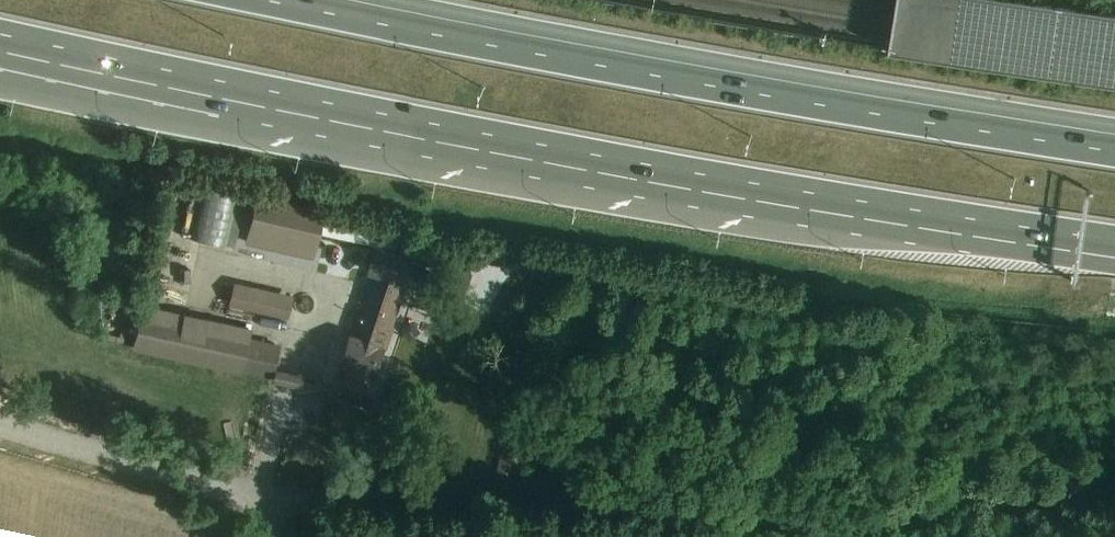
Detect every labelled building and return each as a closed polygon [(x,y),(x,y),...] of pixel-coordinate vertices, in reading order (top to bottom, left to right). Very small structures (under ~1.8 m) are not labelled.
[(324,210),(255,196),(245,245),(314,259),(324,210)] [(415,267),(418,258),(380,245),(370,275),(376,278),(364,316),(357,314),(340,363),(346,365),(336,396),(369,406),(408,287),(415,289),(415,292),(422,295),(427,291),(431,278),(431,273),(415,267)] [(230,306),(288,319),(293,297),(235,284),(230,306)] [(144,305),(133,351),(242,375),(243,372),(276,379),(276,380),(302,387),(305,378),(275,371),(281,345),(251,338),(253,330),(144,305)] [(385,407),(404,413),(410,397),(391,390),(385,407)]
